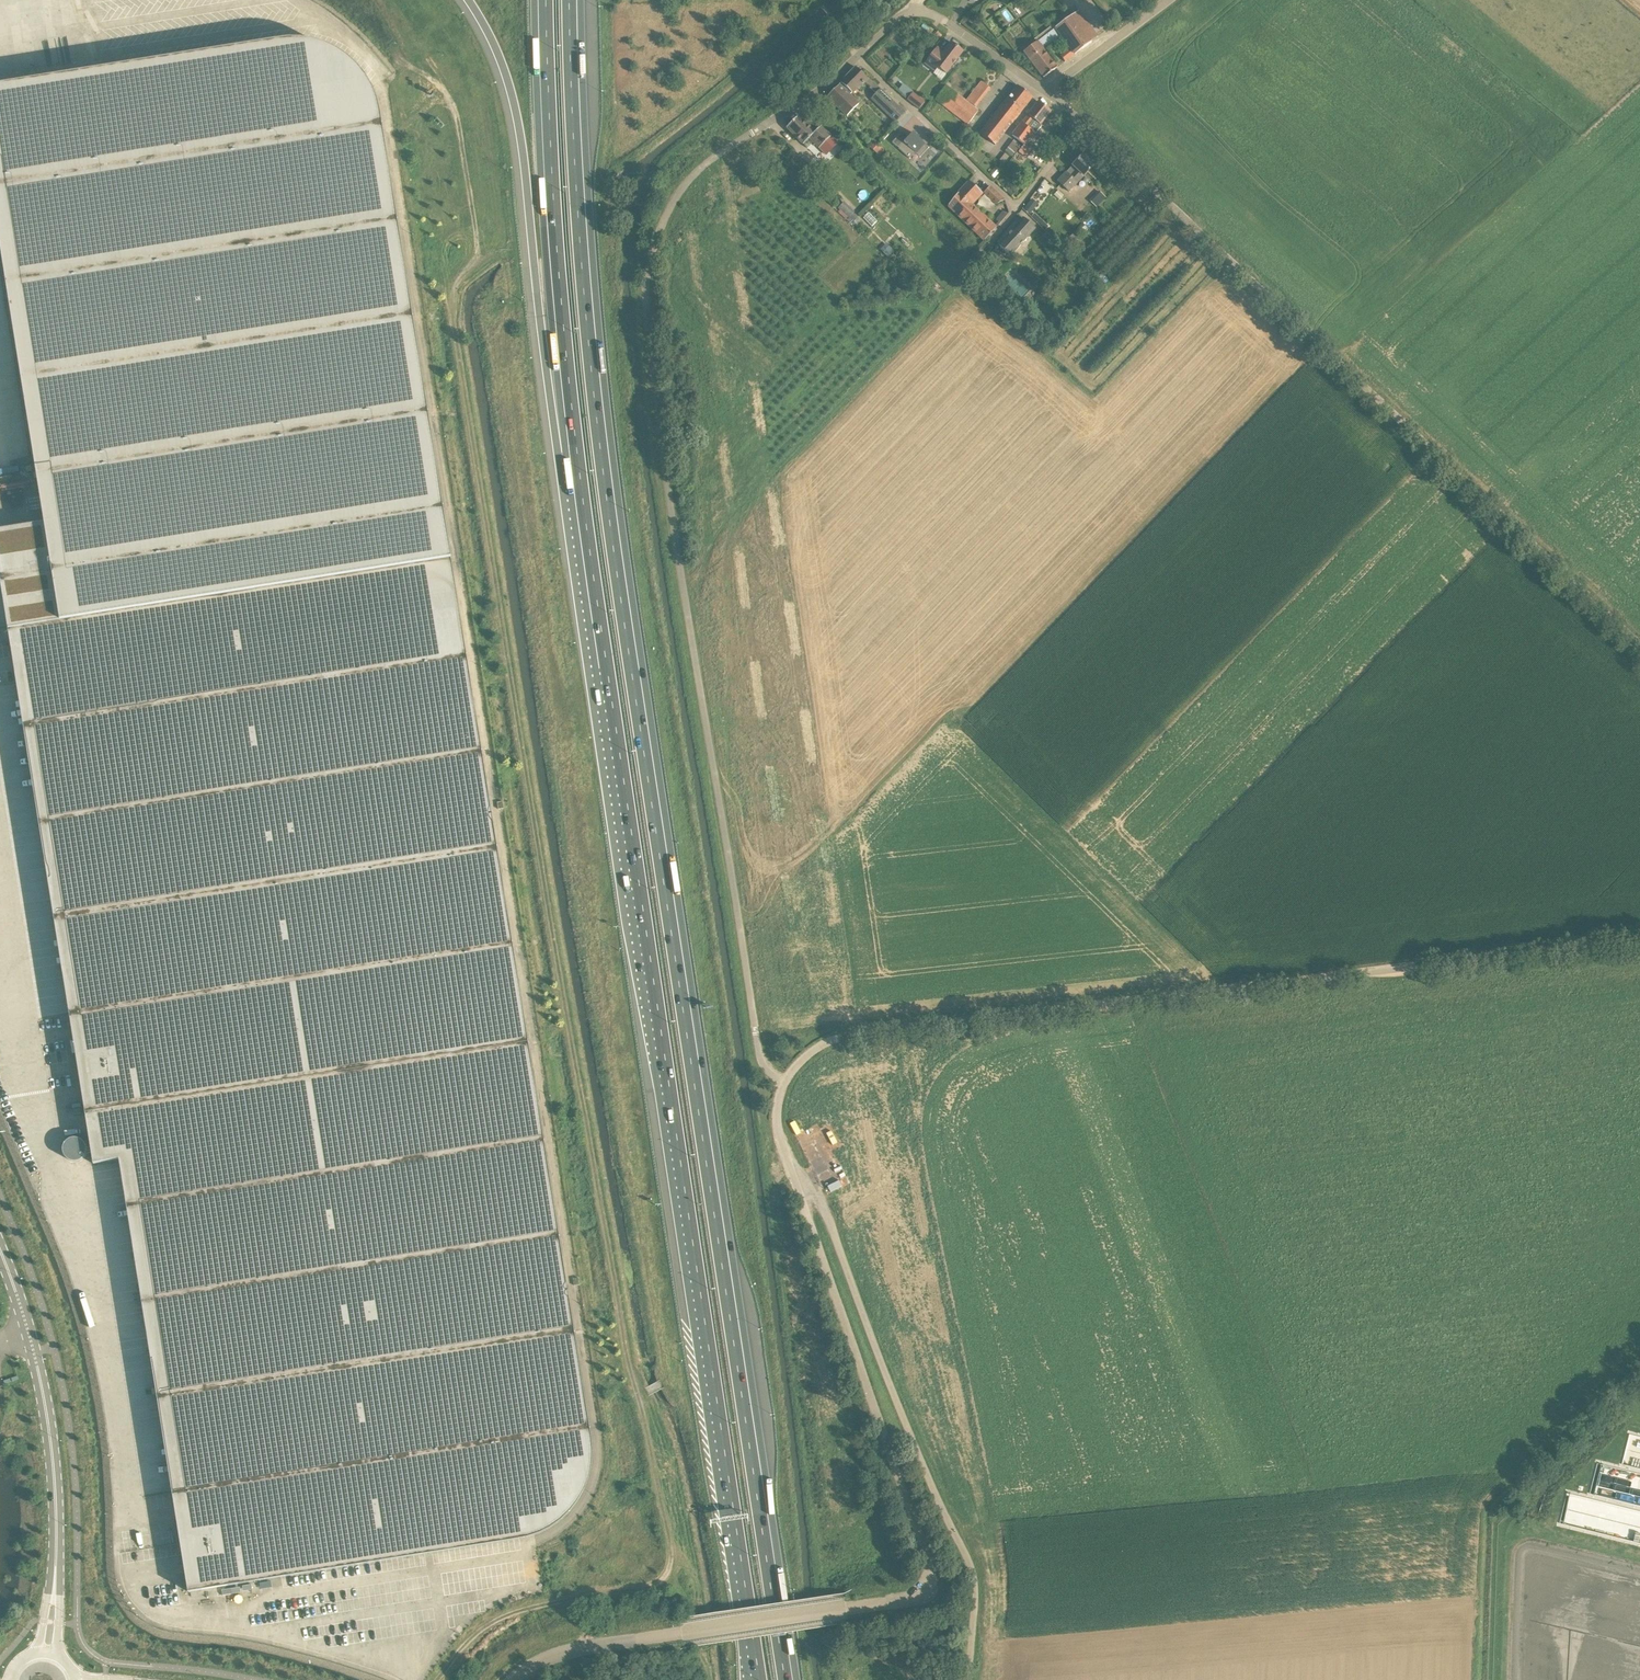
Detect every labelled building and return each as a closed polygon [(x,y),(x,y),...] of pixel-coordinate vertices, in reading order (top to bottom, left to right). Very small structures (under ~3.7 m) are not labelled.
[(1041,38),(1023,51),(1043,77),(1043,78),(1057,67),(1056,67),(1043,49),(1062,35),(1071,47),(1060,55),(1065,61),(1064,61),(1065,62),(1091,42),(1072,15),(1057,26),(1055,23),(1039,35),(1041,38)] [(451,560),(380,115),(377,103),(372,91),(366,80),(358,70),(358,69),(348,61),(338,53),(326,48),(314,44),(301,42),(288,42),(275,44),(0,88),(0,243),(45,524),(0,531),(0,578),(8,630),(451,560)] [(938,46),(925,63),(935,72),(938,68),(946,74),(963,51),(951,42),(944,51),(938,46)] [(836,54),(843,48),(839,43),(832,49),(836,54)] [(866,77),(856,67),(827,97),(846,116),(858,103),(851,97),(858,90),(859,91),(866,84),(876,95),(881,89),(880,88),(866,77)] [(981,82),(967,100),(976,107),(990,89),(981,82)] [(1017,85),(980,133),(995,145),(1032,97),(1017,85)] [(968,124),(978,111),(946,86),(935,99),(968,124)] [(906,113),(881,89),(876,95),(871,100),(896,123),(906,113)] [(924,102),(913,93),(907,100),(920,109),(925,103),(924,102)] [(1050,111),(1038,102),(1012,135),(1024,145),(1034,132),(1028,128),(1034,120),(1040,124),(1050,111)] [(822,125),(815,132),(798,116),(787,127),(803,144),(810,138),(819,148),(832,136),(822,125)] [(920,157),(929,148),(913,133),(908,138),(902,132),(892,143),(910,159),(915,153),(920,157)] [(880,155),(885,149),(876,141),(870,147),(880,155)] [(1024,145),(1019,151),(1026,157),(1032,149),(1025,143),(1024,145)] [(1021,163),(1026,158),(1019,152),(1014,157),(1021,163)] [(1067,171),(1057,181),(1069,191),(1094,165),(1082,154),(1074,163),(1067,171)] [(996,228),(997,226),(972,204),(982,193),(970,181),(947,205),(985,241),(996,228)] [(996,204),(1004,200),(1005,199),(990,186),(989,187),(984,193),(996,204)] [(1054,195),(1060,200),(1064,196),(1058,190),(1054,195)] [(1037,203),(1032,199),(1024,209),(1030,214),(1037,203)] [(843,202),(836,209),(851,223),(858,215),(854,211),(853,212),(843,202)] [(996,219),(1000,223),(1008,213),(1003,211),(996,219)] [(1035,230),(1022,218),(998,245),(999,246),(1010,256),(1035,230)] [(1049,249),(1057,242),(1046,232),(1039,239),(1049,249)] [(894,251),(889,246),(883,252),(888,258),(894,251)] [(1002,280),(1025,300),(1035,288),(1011,269),(1002,280)] [(884,289),(885,298),(893,297),(892,288),(884,289)] [(451,560),(8,630),(85,1113),(528,1043),(451,560)] [(591,1439),(528,1043),(85,1113),(93,1164),(119,1160),(172,1493),(188,1592),(526,1538),(539,1533),(550,1527),(561,1520),(570,1511),(578,1501),(584,1489),(589,1477),(591,1464),(592,1452),(591,1439)]
